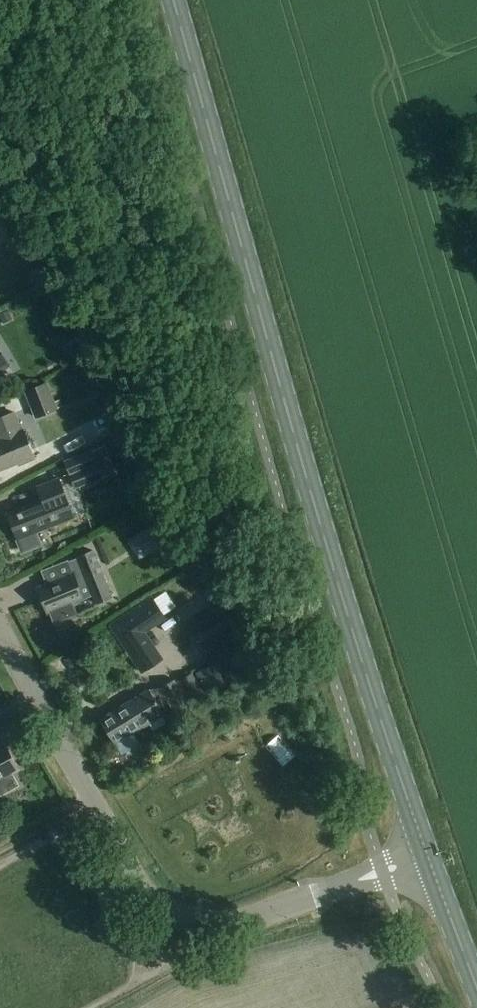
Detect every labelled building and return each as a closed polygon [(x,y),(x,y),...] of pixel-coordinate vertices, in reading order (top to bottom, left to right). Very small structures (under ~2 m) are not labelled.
[(16,230),(11,218),(0,222),(0,237),(16,230)] [(39,268),(31,272),(38,286),(46,281),(39,268)] [(13,319),(12,319),(8,310),(0,314),(0,316),(3,323),(10,320),(13,319)] [(25,390),(36,418),(58,409),(47,381),(25,390)] [(95,397),(98,407),(106,404),(103,395),(95,397)] [(14,413),(0,418),(0,470),(17,464),(18,466),(34,459),(22,429),(20,430),(14,413)] [(103,477),(115,472),(105,446),(93,451),(92,450),(65,461),(76,488),(103,477)] [(23,553),(43,546),(37,532),(55,525),(75,517),(60,477),(39,484),(45,499),(44,499),(8,513),(18,539),(23,553)] [(156,523),(141,533),(153,551),(168,542),(156,523)] [(73,573),(37,588),(47,614),(51,612),(55,622),(76,613),(72,604),(85,599),(80,586),(89,583),(97,602),(112,596),(93,550),(79,556),(79,558),(69,562),(73,573)] [(214,664),(197,674),(208,691),(225,681),(214,664)] [(175,683),(181,694),(189,705),(206,695),(192,673),(175,683)] [(161,690),(168,702),(181,694),(175,683),(174,681),(161,690)] [(123,705),(140,730),(165,715),(148,689),(123,705)] [(181,694),(168,702),(176,715),(189,707),(189,705),(181,694)] [(100,719),(116,745),(122,755),(139,744),(133,734),(140,730),(123,705),(100,719)] [(18,785),(12,774),(20,770),(6,745),(0,749),(0,795),(18,785)]
